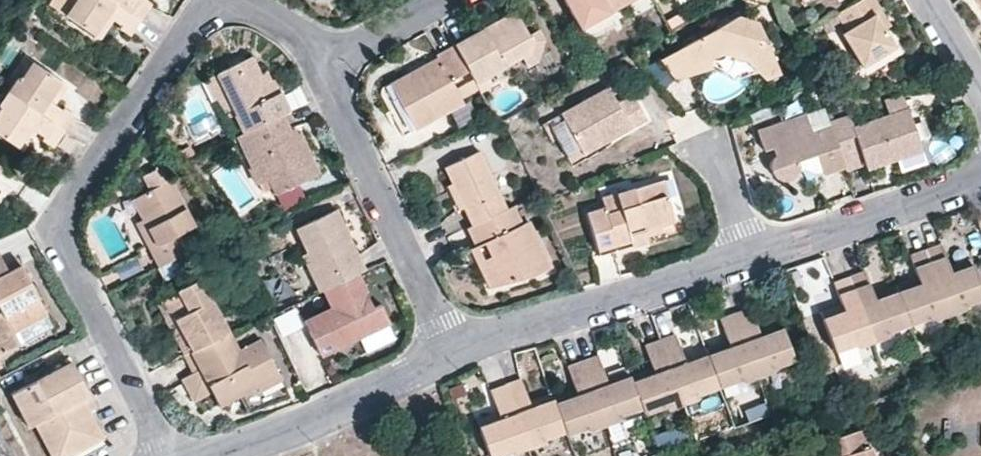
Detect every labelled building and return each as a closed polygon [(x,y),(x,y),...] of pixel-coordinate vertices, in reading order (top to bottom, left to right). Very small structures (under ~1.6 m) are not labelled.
[(53,7),(62,14),(72,0),(58,0),(53,7)] [(92,34),(105,15),(112,19),(119,23),(116,28),(128,36),(139,20),(111,0),(72,0),(62,14),(92,34)] [(139,20),(151,3),(147,0),(111,0),(139,20)] [(581,29),(632,1),(632,0),(565,0),(581,29)] [(840,31),(859,65),(895,45),(883,27),(875,11),(881,8),(877,1),(876,0),(857,0),(835,13),(845,29),(840,31)] [(881,8),(875,11),(883,27),(889,23),(881,8)] [(475,82),(505,65),(522,55),(533,49),(530,37),(522,24),(516,11),(454,44),(469,70),(474,80),(475,82)] [(112,19),(105,15),(92,34),(98,38),(112,19)] [(702,60),(723,53),(752,54),(759,67),(764,79),(778,72),(755,21),(738,15),(678,47),(689,64),(702,60)] [(418,67),(425,81),(396,97),(414,130),(464,104),(462,99),(455,89),(450,80),(469,70),(454,44),(436,55),(437,57),(418,67)] [(678,47),(658,57),(676,78),(693,73),(689,64),(678,47)] [(31,59),(21,52),(8,73),(14,76),(17,78),(31,59)] [(227,116),(245,108),(254,126),(280,114),(288,110),(287,108),(274,82),(273,79),(272,79),(266,82),(261,72),(254,56),(218,73),(227,93),(218,98),(227,116)] [(14,76),(4,90),(63,131),(74,113),(63,106),(61,108),(53,102),(48,99),(61,79),(31,59),(17,78),(14,76)] [(707,69),(702,60),(689,64),(693,73),(707,69)] [(425,81),(418,67),(390,83),(396,97),(425,81)] [(267,69),(261,72),(266,82),(272,79),(267,69)] [(218,73),(204,78),(214,99),(218,98),(227,93),(218,73)] [(66,83),(61,79),(48,99),(53,102),(66,83)] [(475,82),(474,80),(460,86),(467,96),(479,89),(475,82)] [(462,99),(467,96),(460,86),(455,89),(462,99)] [(580,146),(601,135),(605,141),(647,118),(634,94),(618,103),(610,87),(561,113),(580,146)] [(16,145),(29,125),(35,129),(43,134),(41,138),(52,146),(63,131),(4,90),(0,95),(0,134),(16,145)] [(867,161),(869,163),(894,155),(919,146),(905,106),(856,122),(851,110),(831,118),(827,118),(829,126),(843,165),(845,168),(867,161)] [(249,165),(256,161),(265,178),(272,193),(317,170),(303,143),(298,131),(290,134),(280,114),(254,126),(234,135),(249,165)] [(792,172),(796,158),(814,153),(821,173),(843,165),(829,126),(811,131),(806,114),(756,127),(761,147),(768,146),(770,149),(771,152),(768,157),(768,163),(769,170),(773,173),(779,177),(786,177),(790,174),(792,172)] [(16,145),(22,149),(35,129),(29,125),(16,145)] [(580,146),(583,152),(605,141),(601,135),(580,146)] [(445,167),(454,184),(464,207),(472,224),(507,208),(495,184),(480,150),(445,167)] [(249,165),(246,166),(254,182),(265,178),(256,161),(249,165)] [(158,265),(186,250),(177,233),(193,224),(170,179),(169,180),(161,166),(142,175),(150,190),(132,199),(142,219),(156,243),(149,247),(158,265)] [(634,234),(636,230),(643,229),(660,224),(674,219),(669,202),(667,199),(664,196),(660,196),(655,181),(600,197),(603,207),(586,212),(599,255),(632,246),(629,238),(634,234)] [(454,184),(447,187),(458,209),(464,207),(454,184)] [(300,188),(279,198),(285,211),(306,201),(300,188)] [(490,286),(506,282),(527,277),(550,268),(529,221),(522,224),(514,204),(507,208),(472,224),(467,226),(476,245),(483,243),(491,261),(480,267),(490,286)] [(364,269),(351,241),(345,243),(342,238),(349,235),(336,207),(297,226),(310,253),(303,256),(319,291),(324,289),(358,273),(364,269)] [(142,219),(136,222),(149,247),(156,243),(142,219)] [(660,231),(660,224),(643,229),(645,235),(660,231)] [(629,238),(632,246),(647,242),(645,235),(643,229),(636,230),(634,234),(629,238)] [(351,241),(349,235),(342,238),(345,243),(351,241)] [(480,267),(491,261),(483,243),(476,245),(472,248),(480,267)] [(971,267),(949,274),(946,267),(937,245),(924,250),(946,315),(960,311),(960,307),(980,300),(980,295),(971,267)] [(915,278),(918,286),(895,294),(906,325),(928,317),(930,322),(946,315),(924,250),(907,256),(915,278)] [(12,331),(46,313),(20,263),(7,270),(0,256),(0,307),(1,309),(0,309),(0,351),(18,342),(12,331)] [(20,263),(15,256),(3,261),(7,270),(20,263)] [(116,269),(122,281),(143,271),(138,259),(116,269)] [(946,267),(949,274),(971,267),(969,259),(946,267)] [(324,289),(332,309),(306,322),(322,354),(351,341),(391,323),(382,304),(375,307),(367,310),(361,295),(367,292),(358,273),(324,289)] [(906,325),(895,294),(874,302),(871,295),(864,273),(846,279),(870,343),(886,337),(885,333),(906,325)] [(203,278),(170,294),(189,330),(178,336),(186,353),(229,330),(203,278)] [(893,286),(895,294),(918,286),(915,278),(893,286)] [(838,306),(841,313),(819,320),(830,352),(852,345),(855,349),(870,343),(846,279),(831,284),(838,306)] [(895,294),(893,286),(871,295),(874,302),(895,294)] [(367,292),(361,295),(367,310),(375,307),(367,292)] [(170,294),(159,300),(178,336),(189,330),(170,294)] [(816,313),(819,320),(841,313),(838,306),(816,313)] [(272,317),(282,335),(303,325),(294,307),(272,317)] [(789,360),(778,329),(756,337),(753,330),(746,309),(730,314),(744,354),(753,379),(769,373),(768,369),(789,360)] [(12,331),(18,342),(50,325),(46,313),(12,331)] [(721,342),(724,349),(703,357),(713,389),(735,381),(736,385),(753,379),(744,354),(730,314),(714,320),(721,342)] [(753,330),(756,337),(778,329),(775,322),(753,330)] [(214,391),(221,403),(258,383),(281,372),(272,356),(266,358),(260,347),(266,344),(261,336),(238,347),(229,330),(186,353),(196,371),(181,378),(194,402),(214,391)] [(713,389),(703,357),(680,365),(678,357),(670,336),(655,342),(658,349),(665,371),(672,392),(677,406),(693,401),(691,397),(713,389)] [(645,368),(647,375),(624,383),(622,376),(599,386),(598,380),(589,358),(573,363),(595,427),(610,421),(612,418),(633,411),(635,417),(659,409),(660,412),(677,406),(672,392),(665,371),(658,349),(655,342),(638,347),(645,368)] [(724,349),(721,342),(699,349),(703,357),(724,349)] [(266,358),(272,356),(266,344),(260,347),(266,358)] [(678,357),(680,365),(703,357),(699,349),(678,357)] [(65,455),(101,437),(88,410),(94,406),(70,362),(10,394),(27,426),(33,423),(49,451),(65,455)] [(565,390),(567,397),(546,404),(557,433),(559,438),(579,431),(579,432),(595,427),(573,363),(557,369),(565,390)] [(622,376),(624,383),(647,375),(645,368),(622,376)] [(598,380),(599,386),(622,376),(620,371),(598,380)] [(258,383),(261,388),(283,378),(281,372),(258,383)] [(546,404),(545,401),(523,408),(520,401),(511,379),(503,382),(495,385),(519,451),(535,445),(535,441),(557,433),(546,404)] [(490,421),(469,427),(480,455),(491,455),(501,453),(502,455),(506,455),(519,451),(495,385),(479,391),(487,413),(490,421)] [(567,397),(565,390),(544,398),(545,401),(546,404),(567,397)] [(520,401),(523,408),(545,401),(544,398),(542,393),(520,401)] [(490,421),(487,413),(467,421),(469,427),(490,421)] [(867,434),(865,429),(819,443),(823,455),(873,455),(867,434)]
